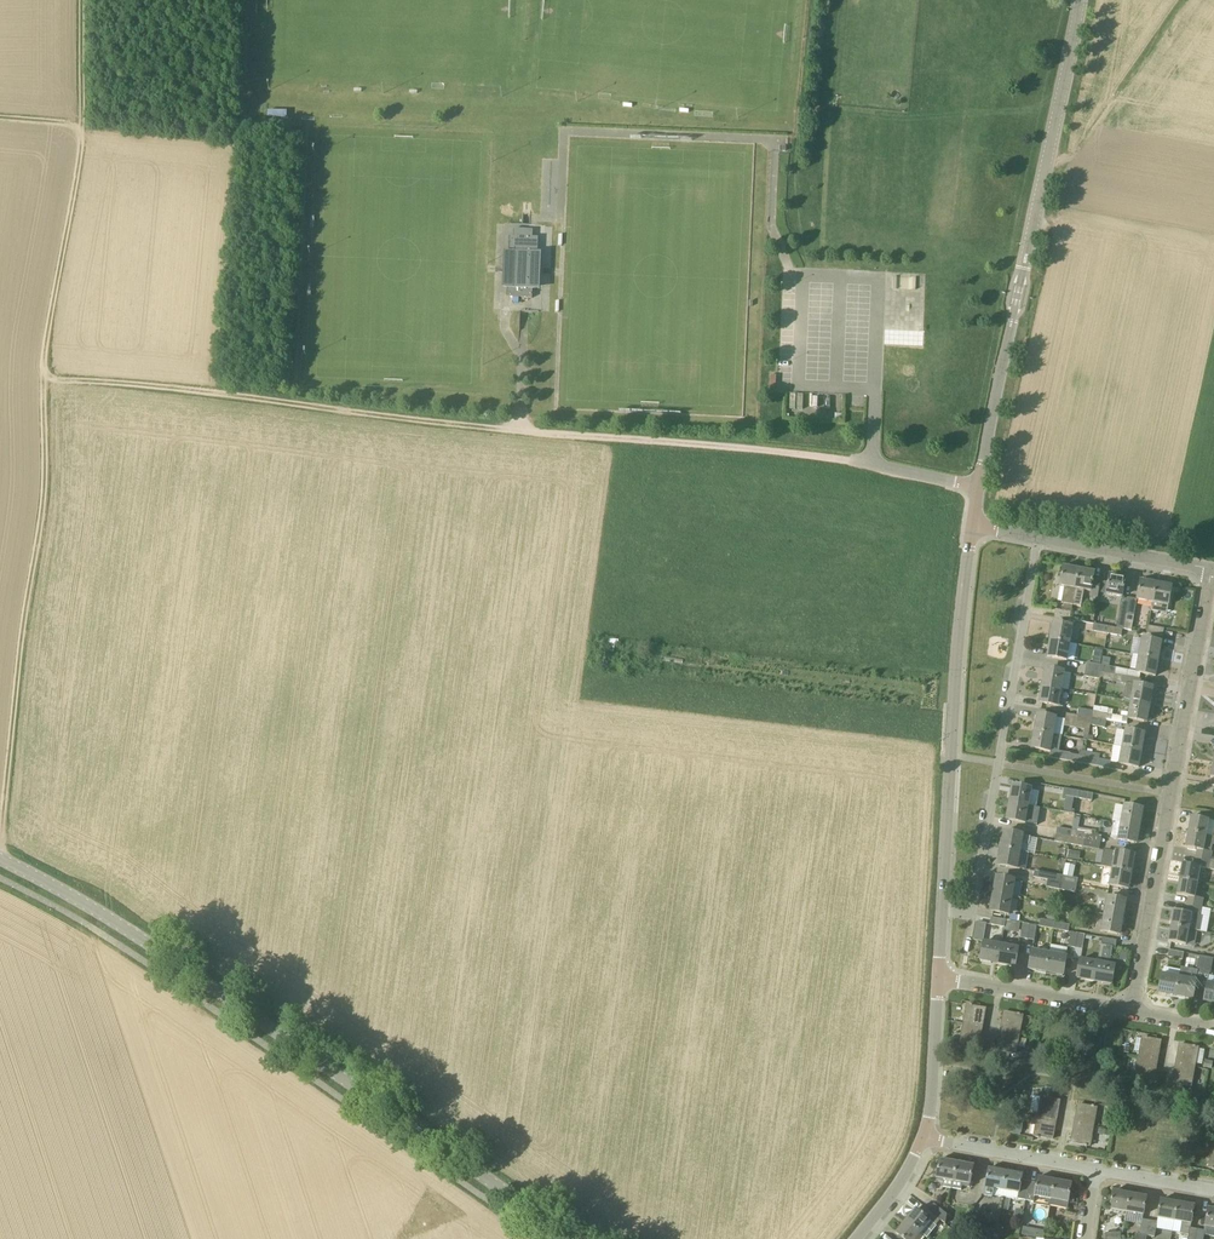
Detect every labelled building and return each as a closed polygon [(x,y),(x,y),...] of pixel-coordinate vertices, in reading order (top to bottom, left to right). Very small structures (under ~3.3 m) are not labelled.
[(534,254),(537,254),(538,238),(529,237),(529,230),(515,229),(514,236),(510,236),(507,297),(532,298),(534,254)] [(1079,570),(1064,567),(1060,586),(1065,587),(1062,604),(1065,604),(1064,611),(1072,612),(1073,606),(1079,570)] [(1084,590),(1092,591),(1091,597),(1098,598),(1102,579),(1094,577),(1095,572),(1079,570),(1073,606),(1081,607),(1084,590)] [(1126,578),(1110,575),(1106,594),(1122,597),(1126,578)] [(1141,581),(1137,600),(1153,603),(1156,584),(1141,581)] [(1151,611),(1158,612),(1167,614),(1172,586),(1156,584),(1153,603),(1151,611)] [(1070,620),(1072,612),(1064,611),(1056,610),(1055,617),(1070,620)] [(1127,615),(1119,613),(1117,628),(1123,629),(1124,630),(1127,615)] [(1134,616),(1127,615),(1124,630),(1132,631),(1134,616)] [(1073,627),(1053,623),(1052,631),(1053,631),(1051,640),(1070,643),(1073,627)] [(1107,634),(1108,627),(1094,624),(1093,632),(1107,634)] [(1164,629),(1153,627),(1149,626),(1147,634),(1163,637),(1164,629)] [(1108,627),(1107,634),(1121,637),(1123,629),(1117,628),(1108,627)] [(1142,639),(1139,656),(1158,659),(1160,650),(1162,643),(1142,639)] [(1051,640),(1049,650),(1049,649),(1047,657),(1066,660),(1070,643),(1051,640)] [(1157,669),(1156,669),(1158,659),(1139,656),(1132,654),(1129,670),(1136,672),(1136,673),(1156,676),(1157,669)] [(1103,657),(1101,666),(1109,667),(1111,659),(1103,657)] [(1087,663),(1086,670),(1100,672),(1101,666),(1087,663)] [(1115,675),(1116,668),(1101,666),(1100,672),(1115,675)] [(1064,672),(1048,669),(1047,676),(1044,676),(1042,685),(1061,689),(1064,672)] [(1086,670),(1084,677),(1099,679),(1100,672),(1086,670)] [(1143,680),(1123,676),(1121,683),(1126,684),(1123,700),(1131,702),(1150,705),(1152,695),(1149,695),(1151,688),(1142,686),(1143,680)] [(1042,685),(1040,696),(1043,697),(1042,703),(1058,706),(1061,689),(1042,685)] [(1131,702),(1128,719),(1144,722),(1146,715),(1149,715),(1150,705),(1131,702)] [(1093,712),(1078,709),(1077,716),(1078,716),(1092,719),(1092,718),(1093,712)] [(1092,718),(1107,721),(1108,714),(1093,712),(1092,718)] [(1035,732),(1062,736),(1065,720),(1037,715),(1036,722),(1035,732)] [(1078,716),(1076,728),(1085,730),(1084,734),(1089,735),(1091,725),(1092,719),(1078,716)] [(1092,718),(1092,719),(1091,725),(1105,728),(1107,721),(1092,718)] [(1145,734),(1126,730),(1122,748),(1141,751),(1143,742),(1144,742),(1145,734)] [(1085,757),(1079,756),(1071,754),(1059,752),(1062,736),(1035,732),(1033,741),(1032,741),(1031,748),(1051,752),(1050,758),(1084,764),(1085,757)] [(1141,751),(1122,748),(1119,764),(1139,768),(1140,760),(1141,751)] [(1085,757),(1084,764),(1098,767),(1100,760),(1085,757)] [(1032,789),(1015,786),(1014,793),(1011,792),(1009,802),(1029,806),(1032,789)] [(1063,796),(1078,799),(1079,792),(1064,789),(1063,796)] [(1078,799),(1092,801),(1093,794),(1079,792),(1078,799)] [(1009,802),(1007,813),(1010,813),(1009,820),(1025,823),(1029,806),(1009,802)] [(1142,816),(1139,816),(1141,809),(1124,806),(1121,823),(1140,827),(1142,816)] [(1213,837),(1213,834),(1213,821),(1191,817),(1188,833),(1213,837)] [(1121,823),(1118,840),(1134,843),(1136,836),(1139,836),(1140,827),(1121,823)] [(1071,838),(1072,831),(1057,828),(1056,835),(1071,838)] [(1087,834),(1072,831),(1071,838),(1085,840),(1087,834)] [(1031,837),(1023,836),(1023,835),(1004,832),(1003,839),(1002,848),(1020,852),(1022,844),(1029,846),(1031,837)] [(1197,850),(1203,851),(1205,843),(1213,845),(1213,838),(1213,837),(1188,833),(1186,848),(1197,850)] [(1069,845),(1071,838),(1056,835),(1055,842),(1069,845)] [(1085,840),(1071,838),(1069,845),(1084,848),(1085,840)] [(1002,848),(1000,858),(999,858),(998,865),(1018,869),(1020,852),(1002,848)] [(1133,863),(1134,863),(1135,855),(1116,852),(1104,850),(1101,866),(1113,869),(1131,872),(1133,863)] [(1069,851),(1067,859),(1079,861),(1080,853),(1069,851)] [(1196,858),(1195,866),(1183,864),(1180,879),(1198,883),(1201,867),(1209,868),(1209,869),(1213,870),(1213,861),(1211,861),(1196,858)] [(1131,872),(1113,869),(1109,886),(1129,889),(1130,882),(1131,872)] [(1034,878),(1048,881),(1062,883),(1064,876),(1035,871),(1034,878)] [(1078,879),(1064,876),(1062,883),(1077,886),(1078,879)] [(1022,883),(1015,882),(1015,881),(999,878),(998,885),(995,884),(993,894),(1012,898),(1012,897),(1020,899),(1022,883)] [(1177,895),(1189,897),(1195,898),(1198,883),(1180,879),(1177,895)] [(1047,888),(1061,890),(1062,883),(1048,881),(1047,888)] [(1061,890),(1076,893),(1077,886),(1062,883),(1061,890)] [(994,912),(993,913),(1006,915),(1006,914),(1009,915),(1012,898),(993,894),(991,904),(994,905),(993,912),(994,912)] [(1188,906),(1202,908),(1204,900),(1195,898),(1189,897),(1188,906)] [(1125,908),(1123,907),(1124,900),(1107,898),(1104,915),(1123,918),(1125,908)] [(1187,913),(1201,916),(1202,908),(1188,906),(1187,913)] [(1200,931),(1202,916),(1201,916),(1187,913),(1174,911),(1171,927),(1189,930),(1189,929),(1200,931)] [(1055,915),(1048,913),(1047,920),(1054,922),(1055,915)] [(1104,915),(1101,931),(1118,935),(1119,928),(1122,928),(1123,918),(1104,915)] [(990,925),(999,927),(999,931),(1004,932),(1006,920),(1005,920),(993,918),(991,918),(990,925)] [(1055,922),(1041,920),(1039,926),(1043,927),(1054,929),(1055,922)] [(1055,922),(1054,929),(1069,932),(1070,925),(1055,922)] [(1019,933),(1021,924),(1012,923),(1011,931),(1019,933)] [(1020,938),(1028,940),(1030,925),(1023,923),(1020,938)] [(1028,940),(1034,941),(1037,926),(1030,925),(1028,940)] [(1171,927),(1168,942),(1186,945),(1189,930),(1171,927)] [(1078,933),(1071,932),(1068,947),(1076,948),(1078,933)] [(1078,933),(1076,948),(1082,949),(1085,935),(1078,933)] [(1117,941),(1105,938),(1103,938),(1101,945),(1113,947),(1116,948),(1117,941)] [(998,964),(1001,945),(984,942),(981,961),(991,963),(992,960),(998,961),(997,964),(998,964)] [(1018,948),(1001,945),(998,964),(1008,966),(1009,963),(1015,965),(1018,948)] [(1109,965),(1113,947),(1101,945),(1098,963),(1095,979),(1101,980),(1101,983),(1111,985),(1115,966),(1109,965)] [(1050,953),(1033,950),(1029,970),(1037,971),(1046,972),(1050,953)] [(1169,950),(1168,958),(1183,960),(1184,953),(1169,950)] [(1126,963),(1128,953),(1120,951),(1118,961),(1126,963)] [(1067,957),(1050,953),(1046,972),(1056,974),(1055,975),(1063,976),(1067,957)] [(1207,957),(1200,956),(1197,971),(1204,972),(1207,957)] [(1207,957),(1204,972),(1211,973),(1213,958),(1207,957)] [(1095,982),(1095,979),(1098,963),(1081,960),(1078,976),(1085,977),(1084,980),(1095,982)] [(1179,977),(1163,974),(1159,994),(1166,995),(1176,996),(1179,977)] [(1179,977),(1176,996),(1185,998),(1185,999),(1192,1000),(1196,980),(1179,977)] [(1209,982),(1208,982),(1205,999),(1212,1001),(1211,1004),(1213,1004),(1213,983),(1209,982)] [(986,1009),(972,1006),(973,1005),(970,1005),(970,1006),(967,1005),(964,1025),(982,1028),(986,1009)] [(1001,1031),(1019,1035),(1023,1016),(1020,1015),(1020,1014),(1018,1014),(1018,1015),(1004,1012),(1001,1031)] [(979,1047),(982,1028),(964,1025),(960,1044),(963,1044),(963,1045),(965,1046),(965,1045),(979,1047)] [(1019,1035),(1001,1031),(997,1051),(1011,1053),(1010,1054),(1013,1054),(1013,1053),(1016,1054),(1019,1035)] [(1161,1041),(1148,1039),(1148,1038),(1145,1037),(1145,1038),(1142,1038),(1139,1057),(1158,1060),(1161,1041)] [(1198,1048),(1195,1047),(1196,1046),(1193,1046),(1193,1047),(1180,1045),(1176,1064),(1195,1067),(1198,1048)] [(1029,1056),(1021,1055),(1020,1062),(1027,1063),(1029,1056)] [(1139,1057),(1135,1076),(1138,1076),(1138,1077),(1141,1078),(1141,1077),(1154,1079),(1158,1060),(1139,1057)] [(1213,1062),(1205,1060),(1203,1068),(1212,1069),(1213,1062)] [(1176,1064),(1173,1083),(1186,1085),(1186,1086),(1188,1087),(1189,1086),(1191,1086),(1195,1067),(1176,1064)] [(1045,1087),(1044,1094),(1053,1096),(1054,1089),(1045,1087)] [(1060,1101),(1055,1100),(1046,1099),(1047,1098),(1044,1097),(1044,1098),(1041,1098),(1038,1117),(1056,1120),(1060,1101)] [(1075,1124),(1094,1127),(1097,1108),(1094,1107),(1092,1106),(1092,1107),(1078,1105),(1075,1124)] [(1038,1117),(1034,1136),(1037,1137),(1037,1138),(1039,1138),(1039,1137),(1053,1139),(1056,1120),(1038,1117)] [(1094,1127),(1075,1124),(1071,1143),(1085,1145),(1085,1146),(1087,1147),(1087,1146),(1090,1146),(1094,1127)] [(952,1189),(957,1162),(940,1159),(936,1179),(944,1180),(943,1187),(952,1189)] [(970,1185),(974,1166),(957,1162),(952,1189),(961,1190),(963,1184),(970,1185)] [(993,1198),(995,1190),(1002,1191),(1006,1171),(989,1168),(986,1188),(984,1196),(993,1198)] [(1029,1182),(1022,1181),(1023,1175),(1006,1171),(1002,1191),(1001,1197),(1018,1200),(1018,1199),(1026,1200),(1029,1182)] [(1034,1202),(1035,1197),(1051,1200),(1055,1180),(1038,1177),(1037,1184),(1029,1182),(1026,1200),(1034,1202)] [(1072,1184),(1055,1180),(1051,1200),(1061,1201),(1068,1203),(1072,1184)] [(1127,1212),(1130,1194),(1113,1191),(1110,1209),(1127,1212)] [(1130,1194),(1127,1212),(1144,1215),(1147,1197),(1130,1194)] [(1178,1203),(1161,1200),(1157,1218),(1174,1221),(1178,1203)] [(1191,1228),(1195,1206),(1178,1203),(1174,1221),(1182,1222),(1180,1234),(1189,1235),(1188,1238),(1196,1238),(1197,1230),(1191,1228)] [(946,1224),(947,1215),(940,1208),(934,1204),(933,1205),(934,1206),(930,1210),(929,1211),(941,1220),(946,1224)] [(936,1226),(941,1220),(929,1211),(923,1206),(919,1211),(916,1209),(906,1221),(921,1233),(927,1238),(937,1226),(936,1226)] [(1208,1208),(1205,1227),(1206,1227),(1205,1231),(1204,1235),(1213,1237),(1213,1209),(1208,1208)] [(1021,1222),(1023,1213),(1015,1212),(1014,1220),(1021,1222)] [(955,1219),(951,1226),(958,1230),(962,1223),(955,1219)] [(1150,1221),(1142,1220),(1140,1235),(1147,1236),(1150,1221)] [(906,1221),(896,1233),(899,1236),(897,1238),(916,1238),(921,1233),(906,1221)] [(1147,1236),(1154,1237),(1157,1222),(1150,1221),(1147,1236)] [(1045,1231),(1038,1230),(1036,1238),(1042,1238),(1044,1238),(1045,1231)] [(1196,1238),(1204,1238),(1204,1235),(1205,1231),(1197,1230),(1196,1238)]
